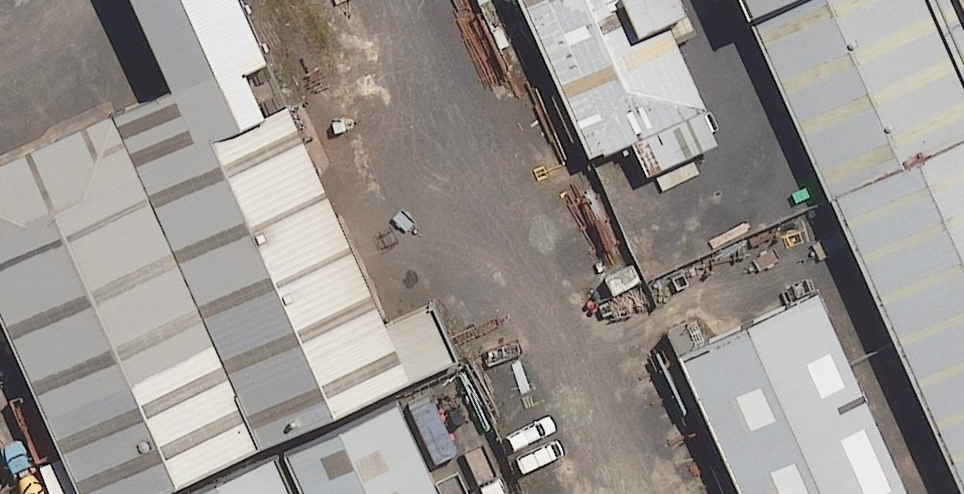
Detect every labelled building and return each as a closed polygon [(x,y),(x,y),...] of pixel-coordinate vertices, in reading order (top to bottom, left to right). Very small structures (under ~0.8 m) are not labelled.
[(301,66),(272,0),(155,0),(204,109),(301,66)] [(613,109),(715,64),(687,0),(564,0),(613,109)] [(963,419),(963,0),(777,0),(963,419)] [(0,128),(0,244),(104,476),(109,473),(421,335),(301,66),(204,109),(150,133),(123,73),(0,128)] [(834,250),(687,315),(767,493),(943,493),(834,250)] [(698,256),(662,272),(672,296),(709,280),(698,256)] [(672,296),(662,272),(658,263),(639,271),(679,360),(697,352),(672,296)] [(421,335),(285,395),(329,493),(492,493),(421,335)] [(285,395),(109,473),(119,493),(329,493),(285,395)]
